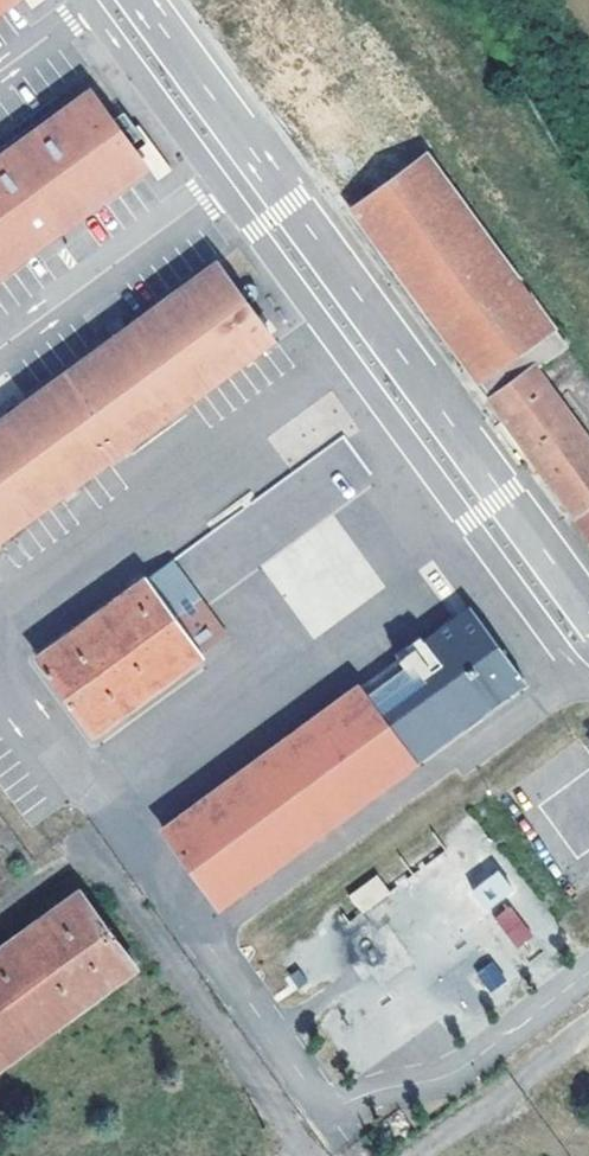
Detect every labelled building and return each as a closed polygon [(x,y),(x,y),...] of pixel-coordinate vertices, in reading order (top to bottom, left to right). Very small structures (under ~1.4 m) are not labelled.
[(20,0),(0,0),(0,15),(20,0)] [(206,11),(477,384),(556,327),(310,0),(221,0),(206,11)] [(0,153),(0,280),(156,166),(95,83),(0,153)] [(0,412),(0,539),(274,339),(213,256),(0,412)] [(588,543),(588,436),(533,361),(483,397),(588,543)] [(305,530),(375,484),(345,438),(220,521),(231,537),(210,551),(219,564),(198,578),(210,596),(262,561),(274,580),(318,550),(305,530)] [(170,561),(35,659),(89,732),(223,634),(170,561)] [(384,662),(442,743),(525,684),(467,602),(384,662)] [(442,743),(384,662),(154,830),(216,913),(442,743)] [(500,871),(473,885),(485,907),(512,893),(500,871)] [(376,875),(348,895),(362,914),(390,893),(376,875)] [(0,948),(0,1059),(143,955),(90,882),(0,948)] [(493,918),(518,948),(534,935),(509,905),(493,918)] [(492,992),(508,978),(491,959),(475,973),(492,992)]
